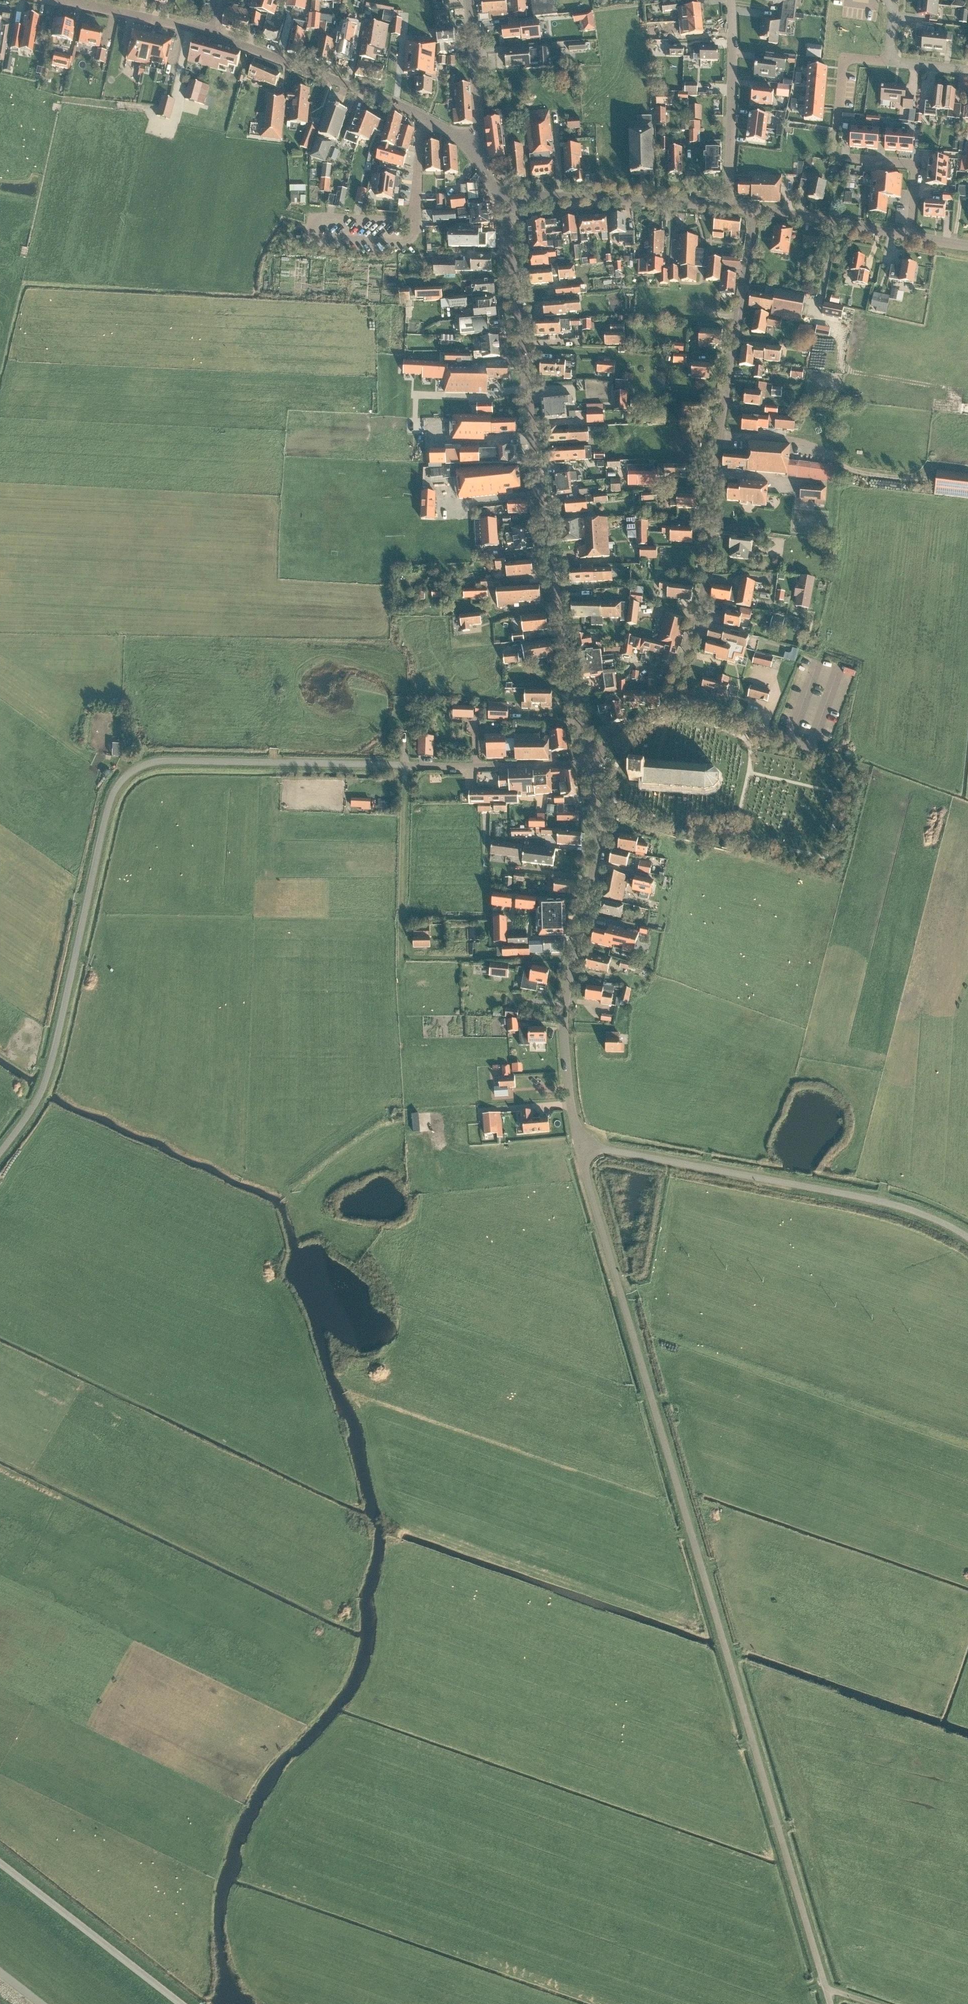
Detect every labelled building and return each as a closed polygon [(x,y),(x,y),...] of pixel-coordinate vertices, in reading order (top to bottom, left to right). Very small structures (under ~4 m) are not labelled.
[(273,16),(275,16),(277,8),(273,6),(274,0),(259,0),(259,2),(253,0),(250,9),(269,14),(273,16)] [(306,0),(289,0),(289,1),(295,2),(293,8),(301,9),(302,4),(305,4),(306,0)] [(321,1),(321,0),(312,0),(312,1),(312,15),(310,15),(310,19),(312,19),(312,29),(319,30),(320,23),(320,16),(321,1)] [(482,1),(483,15),(489,14),(490,21),(497,20),(501,20),(507,19),(507,15),(526,14),(525,0),(508,0),(506,0),(488,0),(482,1)] [(555,0),(531,0),(534,18),(557,15),(555,0)] [(795,15),(797,0),(767,0),(767,2),(774,3),(773,4),(783,6),(782,13),(795,15)] [(677,4),(662,5),(663,13),(678,11),(677,4)] [(937,6),(920,4),(918,15),(930,16),(930,21),(937,22),(938,17),(936,17),(937,6)] [(680,21),(679,21),(679,22),(688,21),(688,22),(702,21),(701,6),(686,8),(686,9),(680,9),(681,15),(679,15),(680,21)] [(235,30),(238,9),(233,7),(233,10),(229,8),(227,14),(226,13),(223,26),(235,30)] [(238,9),(235,30),(248,34),(251,15),(248,14),(248,12),(238,9)] [(8,20),(9,20),(10,13),(0,11),(0,61),(3,62),(6,40),(5,40),(7,26),(8,20)] [(961,11),(959,22),(967,24),(967,15),(967,12),(961,11)] [(402,21),(403,12),(394,12),(394,20),(393,19),(391,36),(401,37),(402,21)] [(451,28),(449,13),(436,14),(437,29),(436,29),(438,44),(437,45),(438,56),(449,55),(448,44),(455,43),(454,28),(451,28)] [(795,15),(782,13),(781,21),(769,19),(769,20),(762,19),(761,30),(762,30),(760,39),(769,40),(769,43),(777,45),(779,35),(786,36),(788,22),(794,23),(795,15)] [(253,14),(251,26),(259,27),(261,16),(253,14)] [(277,45),(278,43),(283,27),(270,23),(273,16),(269,14),(262,39),(270,41),(269,43),(277,45)] [(594,14),(583,15),(585,32),(596,31),(594,14)] [(14,28),(10,50),(11,50),(11,49),(32,52),(31,53),(32,54),(38,18),(38,17),(24,15),(24,16),(22,28),(14,27),(14,28)] [(67,57),(68,49),(70,42),(71,42),(74,24),(54,21),(49,49),(59,51),(58,55),(54,54),(52,66),(68,70),(70,58),(67,57)] [(688,22),(680,23),(680,26),(681,37),(689,36),(703,35),(702,21),(688,22)] [(302,57),(308,25),(294,22),(288,53),(302,57)] [(504,38),(504,40),(522,38),(523,41),(541,39),(539,22),(509,25),(509,28),(503,29),(503,31),(501,32),(501,38),(504,38)] [(326,33),(327,24),(320,23),(319,30),(318,38),(319,38),(316,52),(320,53),(318,61),(331,64),(336,41),(323,39),(324,35),(326,33)] [(377,56),(384,57),(389,26),(371,23),(369,31),(364,30),(361,40),(364,41),(363,46),(361,46),(359,57),(375,61),(377,56)] [(99,48),(102,30),(83,26),(79,44),(99,48)] [(341,43),(338,56),(349,58),(351,45),(354,45),(357,28),(344,26),(343,32),(341,43)] [(656,40),(655,26),(647,27),(649,41),(656,40)] [(165,69),(171,40),(133,31),(126,61),(165,69)] [(934,52),(936,35),(924,33),(925,32),(919,31),(918,39),(923,39),(922,51),(934,52)] [(936,35),(934,52),(945,54),(946,42),(951,42),(952,34),(947,34),(947,36),(936,35)] [(237,67),(241,54),(210,45),(211,41),(195,37),(188,62),(218,70),(220,65),(228,67),(229,65),(237,67)] [(407,43),(404,74),(406,74),(412,74),(419,75),(419,80),(418,80),(417,94),(432,95),(433,81),(436,81),(436,73),(434,73),(436,45),(407,43)] [(586,51),(585,44),(569,45),(569,52),(586,51)] [(718,62),(718,49),(714,49),(714,44),(701,44),(701,49),(694,49),(694,55),(701,55),(701,62),(718,62)] [(684,59),(684,49),(670,48),(670,53),(671,57),(671,58),(684,59)] [(530,52),(505,53),(506,68),(522,67),(522,70),(553,68),(552,59),(562,59),(561,49),(552,50),(538,51),(530,52)] [(97,50),(95,62),(104,64),(106,51),(97,50)] [(786,58),(765,55),(765,61),(757,60),(755,76),(775,79),(776,71),(778,69),(784,70),(786,58)] [(6,57),(3,71),(10,72),(12,58),(6,57)] [(455,67),(455,58),(447,58),(448,67),(455,67)] [(358,62),(356,76),(381,81),(384,67),(374,65),(374,63),(370,62),(365,61),(364,63),(358,62)] [(276,86),(280,75),(267,69),(254,64),(248,77),(262,83),(264,84),(265,82),(276,86)] [(809,67),(808,80),(826,82),(827,69),(809,67)] [(808,80),(807,94),(825,95),(826,82),(808,80)] [(209,86),(191,82),(186,100),(203,105),(209,86)] [(686,84),(685,93),(697,93),(698,85),(686,84)] [(456,105),(472,104),(470,85),(454,86),(455,100),(456,100),(456,105)] [(912,110),(914,98),(905,97),(906,87),(898,86),(898,87),(883,85),(881,101),(896,103),(896,104),(904,105),(903,109),(912,110)] [(778,86),(777,96),(789,97),(790,87),(780,86),(778,86)] [(294,103),(308,105),(309,90),(295,88),(294,95),(287,95),(286,101),(289,101),(294,101),(294,103)] [(751,104),(772,107),(774,92),(764,91),(764,89),(753,88),(751,104)] [(943,111),(945,91),(934,90),(933,103),(926,102),(924,116),(936,117),(937,110),(943,111)] [(956,92),(945,91),(943,111),(948,111),(947,119),(960,120),(961,106),(954,105),(956,92)] [(807,94),(805,107),(824,109),(825,95),(807,94)] [(281,141),(286,98),(269,96),(265,131),(262,130),(261,139),(281,141)] [(170,120),(175,101),(161,97),(156,117),(170,120)] [(666,106),(672,106),(672,97),(656,98),(657,110),(656,110),(657,126),(666,126),(666,106)] [(308,105),(294,103),(293,103),(292,104),(288,104),(288,110),(292,110),(291,123),(308,124),(310,105),(308,105)] [(472,104),(456,105),(456,111),(453,111),(454,125),(473,123),(472,104)] [(336,146),(348,111),(330,105),(319,136),(322,137),(321,140),(318,139),(311,158),(326,164),(331,147),(335,149),(336,146)] [(690,121),(700,121),(700,107),(690,107),(690,121)] [(805,107),(804,121),(823,122),(824,109),(805,107)] [(552,142),(549,111),(524,113),(531,177),(554,174),(552,157),(551,157),(551,154),(552,154),(551,148),(547,149),(547,142),(552,142)] [(359,138),(367,116),(358,112),(350,134),(348,133),(345,142),(358,147),(361,139),(359,138)] [(507,137),(504,112),(484,114),(485,121),(486,131),(490,160),(495,160),(501,159),(505,159),(503,147),(508,147),(507,137)] [(750,114),(748,128),(766,130),(768,116),(750,114)] [(404,127),(400,126),(403,118),(390,115),(381,144),(389,146),(388,150),(380,148),(377,161),(404,168),(407,156),(406,155),(407,151),(408,151),(414,130),(404,127)] [(384,122),(367,116),(359,138),(361,139),(370,142),(375,130),(380,132),(384,122)] [(637,118),(638,124),(630,124),(630,134),(631,176),(653,175),(651,118),(637,118)] [(579,119),(568,120),(568,127),(574,126),(574,130),(580,130),(579,119)] [(309,151),(318,126),(310,123),(300,148),(309,151)] [(691,132),(701,132),(701,123),(691,123),(691,132)] [(864,149),(865,125),(859,124),(859,128),(852,128),(850,148),(864,149)] [(865,125),(864,149),(877,150),(878,140),(879,130),(873,130),(873,126),(865,125)] [(898,152),(900,128),(894,127),(893,131),(887,131),(886,141),(885,151),(898,152)] [(748,128),(746,141),(765,143),(766,130),(748,128)] [(900,128),(898,152),(912,153),(914,133),(907,133),(908,129),(900,128)] [(683,175),(682,150),(673,150),(673,140),(668,140),(661,140),(661,152),(668,152),(668,175),(683,175)] [(440,156),(439,143),(425,144),(426,156),(426,171),(441,171),(440,156)] [(704,143),(704,174),(714,174),(720,174),(721,143),(704,143)] [(581,146),(564,147),(565,160),(566,173),(577,172),(577,182),(583,182),(582,171),(580,171),(580,158),(582,158),(581,146)] [(526,178),(523,147),(505,148),(507,156),(509,156),(511,179),(526,178)] [(444,162),(457,161),(457,148),(444,149),(444,162)] [(332,150),(329,159),(335,162),(339,152),(332,150)] [(927,172),(951,174),(952,166),(948,166),(948,160),(928,158),(927,172)] [(813,160),(806,159),(805,167),(812,168),(813,160)] [(457,161),(444,162),(445,174),(458,174),(457,161)] [(330,180),(332,166),(323,165),(322,179),(330,180)] [(395,178),(387,177),(387,171),(380,170),(379,176),(373,175),(371,189),(378,190),(377,198),(392,200),(395,178)] [(951,180),(951,174),(927,172),(926,185),(946,186),(947,180),(951,180)] [(821,183),(822,178),(803,174),(800,188),(810,191),(809,199),(822,202),(826,184),(821,183)] [(902,177),(873,174),(869,213),(886,214),(888,198),(900,199),(902,177)] [(780,203),(781,177),(761,176),(761,179),(750,178),(750,181),(739,181),(739,195),(752,196),(751,201),(760,201),(766,203),(780,203)] [(470,185),(472,201),(481,200),(480,184),(470,185)] [(291,192),(292,204),(306,204),(306,186),(290,186),(290,192),(291,192)] [(966,198),(967,187),(959,186),(958,197),(966,198)] [(338,188),(336,198),(330,196),(328,207),(344,210),(348,190),(338,188)] [(368,191),(359,189),(356,203),(364,205),(368,191)] [(451,197),(452,210),(466,209),(465,195),(451,197)] [(471,210),(458,211),(459,219),(472,218),(473,226),(473,228),(479,228),(479,234),(482,234),(482,228),(482,225),(489,224),(487,205),(484,205),(484,200),(468,202),(468,207),(471,206),(471,210)] [(934,201),(925,201),(924,217),(943,218),(944,204),(934,203),(934,201)] [(455,211),(433,213),(434,224),(444,223),(456,222),(455,211)] [(593,218),(594,234),(602,233),(602,240),(608,240),(606,216),(593,218)] [(614,216),(613,217),(612,217),(612,234),(619,234),(619,244),(625,244),(625,248),(634,247),(634,232),(626,233),(626,228),(625,228),(625,217),(619,217),(618,216),(614,216)] [(739,240),(741,220),(715,217),(713,238),(723,239),(724,233),(731,234),(731,239),(739,240)] [(594,234),(593,218),(579,219),(582,242),(587,242),(587,235),(594,234)] [(571,242),(578,241),(576,219),(563,220),(564,236),(570,235),(571,242)] [(529,237),(546,235),(545,227),(551,227),(551,226),(551,221),(528,223),(529,237)] [(449,226),(449,247),(479,247),(479,248),(488,248),(488,234),(482,234),(479,234),(479,228),(473,228),(465,228),(465,226),(449,226)] [(789,256),(792,231),(775,228),(771,253),(789,256)] [(640,260),(660,261),(660,253),(663,253),(664,232),(650,232),(649,244),(644,243),(644,247),(644,248),(649,249),(649,256),(644,256),(644,257),(640,256),(640,260)] [(819,246),(821,235),(804,232),(802,243),(819,246)] [(546,235),(529,237),(530,250),(553,248),(553,242),(547,242),(546,235)] [(709,259),(709,252),(697,250),(698,237),(678,236),(677,250),(682,251),(681,257),(679,257),(678,265),(681,265),(681,268),(682,268),(682,282),(696,282),(698,268),(708,269),(707,281),(721,283),(722,274),(722,268),(740,269),(741,261),(723,259),(723,261),(709,259)] [(548,258),(556,258),(556,252),(531,255),(532,268),(549,266),(548,258)] [(855,272),(854,279),(853,284),(867,286),(869,273),(863,272),(865,265),(864,264),(865,257),(854,255),(851,272),(855,272)] [(455,272),(492,272),(492,257),(471,257),(471,263),(435,262),(435,275),(455,275),(455,272)] [(663,261),(660,261),(640,260),(639,274),(660,275),(660,285),(667,285),(668,272),(663,272),(663,261)] [(892,267),(890,280),(900,282),(913,285),(917,266),(903,264),(902,269),(892,267)] [(574,267),(565,267),(558,268),(559,270),(559,276),(559,280),(575,279),(574,267)] [(669,282),(678,282),(678,268),(669,267),(669,282)] [(559,270),(552,271),(530,272),(531,285),(553,283),(553,277),(559,276),(559,270)] [(722,274),(721,283),(722,283),(720,294),(734,296),(736,275),(722,274)] [(467,297),(495,294),(494,281),(472,282),(472,288),(467,289),(467,297)] [(556,297),(581,294),(580,287),(580,286),(555,289),(556,297)] [(416,299),(443,298),(442,288),(416,289),(416,299)] [(410,302),(409,289),(400,290),(401,303),(410,302)] [(801,322),(805,295),(776,290),(775,297),(752,293),(749,307),(772,311),(771,317),(801,322)] [(889,297),(875,294),(872,308),(877,309),(877,313),(886,314),(889,297)] [(475,319),(481,319),(481,318),(497,316),(495,298),(467,301),(467,296),(456,297),(456,299),(442,300),(443,309),(470,306),(470,304),(474,304),(475,319)] [(832,296),(831,303),(839,305),(840,298),(832,296)] [(570,298),(571,302),(565,303),(566,313),(581,311),(579,297),(570,298)] [(565,303),(557,303),(544,304),(545,317),(566,315),(566,313),(565,303)] [(842,320),(844,309),(824,305),(822,315),(842,320)] [(780,329),(781,321),(768,318),(769,316),(756,313),(752,333),(765,335),(766,327),(780,329)] [(488,318),(481,319),(475,319),(460,321),(461,337),(490,334),(488,318)] [(549,335),(548,321),(534,322),(535,336),(549,335)] [(560,321),(548,321),(549,335),(561,335),(561,331),(570,330),(569,321),(560,322),(560,321)] [(582,321),(582,332),(591,332),(591,321),(582,321)] [(611,326),(611,333),(604,333),(605,345),(625,345),(624,323),(622,323),(622,325),(611,326)] [(800,325),(799,331),(812,334),(813,328),(800,325)] [(710,345),(711,330),(701,329),(701,333),(700,333),(699,347),(710,348),(710,345)] [(711,330),(710,345),(721,345),(722,330),(711,330)] [(500,358),(498,337),(481,339),(483,352),(474,353),(475,360),(500,358)] [(684,352),(684,345),(673,344),(673,352),(684,352)] [(755,345),(755,349),(754,358),(764,360),(764,361),(780,363),(781,348),(755,345)] [(754,358),(755,349),(742,348),(740,366),(756,368),(755,378),(762,379),(763,367),(760,367),(761,364),(753,363),(754,358)] [(472,364),(472,355),(446,355),(446,363),(472,364)] [(686,365),(687,355),(674,355),(673,364),(686,365)] [(605,360),(604,363),(598,362),(597,372),(614,374),(615,364),(611,363),(611,361),(605,360)] [(571,380),(572,371),(565,371),(566,367),(566,362),(541,361),(540,375),(565,376),(565,379),(571,380)] [(405,362),(404,375),(423,376),(423,379),(440,379),(440,377),(445,377),(445,380),(445,393),(488,394),(488,380),(508,380),(508,366),(449,364),(405,362)] [(709,380),(710,365),(692,364),(691,379),(709,380)] [(804,370),(792,369),(791,379),(803,380),(804,370)] [(615,389),(627,390),(628,382),(633,382),(633,375),(622,374),(622,382),(615,381),(615,389)] [(746,392),(744,404),(760,406),(760,405),(763,406),(763,401),(765,401),(767,385),(757,384),(756,393),(746,392)] [(772,396),(782,397),(782,389),(772,388),(772,396)] [(628,393),(615,392),(615,412),(628,412),(628,393)] [(566,407),(573,406),(572,397),(542,400),(544,421),(567,418),(566,407)] [(643,402),(631,402),(631,412),(643,412),(643,402)] [(478,417),(491,417),(493,417),(493,416),(493,404),(477,405),(478,417)] [(683,404),(682,412),(707,413),(708,405),(683,404)] [(587,411),(588,424),(604,423),(604,411),(587,411)] [(707,413),(682,412),(681,420),(699,422),(699,418),(707,418),(707,413)] [(665,426),(666,417),(659,416),(659,415),(652,415),(652,425),(665,426)] [(491,417),(478,417),(453,417),(453,440),(484,441),(484,435),(516,433),(516,420),(491,421),(491,417)] [(743,417),(742,431),(758,432),(758,428),(768,429),(769,419),(759,418),(759,419),(743,417)] [(776,417),(775,429),(794,431),(795,419),(776,417)] [(570,443),(568,428),(568,426),(545,428),(547,444),(570,443)] [(588,426),(587,427),(568,428),(570,443),(589,442),(588,426)] [(724,455),(723,466),(728,467),(728,469),(736,470),(737,467),(744,468),(743,470),(748,471),(788,475),(788,477),(816,481),(817,480),(827,482),(835,483),(838,468),(811,465),(798,463),(789,461),(790,445),(750,442),(749,458),(724,455)] [(522,464),(520,445),(498,446),(498,449),(479,450),(479,448),(461,449),(460,446),(445,447),(446,451),(430,452),(431,469),(442,469),(442,465),(446,465),(460,464),(522,464)] [(591,448),(567,449),(568,462),(571,461),(571,463),(576,463),(576,461),(592,460),(591,448)] [(568,462),(567,449),(548,450),(549,462),(555,462),(555,465),(565,464),(565,462),(568,462)] [(621,471),(620,461),(608,462),(608,468),(618,468),(618,471),(621,471)] [(503,465),(461,470),(460,466),(458,466),(458,465),(447,466),(443,466),(443,469),(435,470),(431,470),(432,478),(444,477),(444,479),(457,477),(460,499),(507,494),(506,490),(521,489),(519,468),(504,469),(503,465)] [(664,466),(658,466),(658,472),(659,472),(659,478),(665,478),(686,478),(685,466),(664,465),(664,466)] [(628,467),(628,478),(629,478),(629,486),(638,486),(659,486),(659,478),(659,472),(658,472),(653,472),(653,467),(628,467)] [(935,495),(967,499),(967,475),(937,472),(935,495)] [(576,473),(572,474),(554,476),(556,497),(572,495),(570,482),(577,482),(576,473)] [(611,494),(621,494),(620,480),(611,480),(611,494)] [(741,486),(729,485),(727,501),(741,502),(740,504),(747,505),(748,503),(753,503),(752,505),(766,507),(768,483),(741,481),(741,486)] [(827,489),(801,486),(800,500),(802,500),(801,504),(808,505),(809,501),(815,502),(815,505),(824,506),(824,503),(826,503),(827,489)] [(434,520),(435,493),(422,493),(421,520),(434,520)] [(657,501),(656,493),(642,494),(642,502),(657,501)] [(608,502),(607,495),(594,497),(595,504),(608,502)] [(696,509),(697,496),(677,496),(677,497),(671,497),(671,507),(677,507),(677,508),(696,509)] [(586,500),(572,501),(565,502),(566,514),(587,512),(587,505),(593,504),(592,497),(586,497),(586,500)] [(508,514),(528,514),(527,502),(508,502),(508,505),(505,505),(506,511),(508,511),(508,514)] [(635,517),(626,518),(626,533),(628,533),(628,539),(636,539),(636,532),(635,532),(635,517)] [(610,557),(607,519),(579,521),(580,536),(579,536),(578,521),(561,522),(562,542),(588,540),(588,547),(580,548),(581,559),(610,557)] [(496,520),(481,521),(482,547),(498,546),(496,520)] [(647,530),(648,530),(648,522),(636,522),(636,532),(636,539),(637,548),(640,548),(640,546),(647,546),(647,530)] [(511,523),(503,523),(504,533),(509,532),(509,529),(513,528),(513,523),(511,523)] [(692,543),(693,529),(662,527),(662,534),(670,534),(670,542),(692,543)] [(516,551),(533,549),(530,528),(513,530),(514,537),(508,538),(509,544),(515,543),(516,551)] [(731,537),(729,550),(731,550),(730,558),(748,560),(749,552),(752,552),(753,540),(731,537)] [(640,560),(657,560),(657,548),(640,548),(640,560)] [(781,560),(777,558),(773,559),(773,563),(776,566),(780,565),(781,560)] [(506,560),(500,561),(496,561),(497,570),(506,569),(507,578),(533,575),(532,562),(506,564),(506,560)] [(581,570),(582,583),(595,582),(594,570),(594,566),(581,566),(581,570)] [(594,570),(595,582),(613,581),(612,568),(594,570)] [(570,583),(582,583),(581,570),(570,571),(570,583)] [(816,579),(801,576),(798,591),(796,591),(795,596),(797,597),(795,607),(810,610),(816,579)] [(741,581),(739,594),(737,603),(737,606),(751,608),(755,583),(741,581)] [(691,601),(693,588),(669,585),(669,584),(660,583),(659,590),(668,591),(667,598),(691,601)] [(737,603),(739,594),(731,593),(732,588),(713,586),(711,599),(737,603)] [(519,603),(541,601),(540,587),(496,590),(498,609),(506,609),(506,607),(519,606),(519,603)] [(629,602),(642,604),(644,589),(631,587),(629,602)] [(464,590),(464,599),(488,598),(488,589),(464,590)] [(441,591),(432,591),(433,599),(442,598),(441,591)] [(777,591),(775,602),(783,604),(785,592),(777,591)] [(626,622),(628,604),(590,603),(590,599),(570,599),(572,618),(592,618),(592,626),(602,626),(602,619),(621,619),(621,622),(626,622)] [(627,623),(627,625),(637,626),(640,605),(630,603),(627,623)] [(750,620),(752,612),(740,610),(739,615),(727,612),(724,626),(739,629),(741,618),(750,620)] [(482,624),(480,614),(461,616),(463,633),(470,632),(470,626),(482,624)] [(684,634),(688,620),(666,614),(658,642),(667,644),(662,662),(674,665),(678,647),(680,648),(683,640),(681,639),(682,634),(684,634)] [(523,633),(548,630),(546,615),(519,618),(519,624),(522,623),(523,633)] [(785,620),(773,617),(770,629),(782,632),(785,620)] [(727,644),(746,649),(749,637),(724,631),(724,633),(709,630),(707,639),(727,644)] [(513,643),(524,642),(523,634),(512,635),(513,643)] [(586,636),(585,634),(576,636),(578,649),(593,646),(591,635),(586,636)] [(644,640),(626,636),(624,647),(622,656),(625,657),(625,658),(629,659),(630,657),(632,658),(633,650),(640,651),(644,640)] [(644,640),(640,651),(641,651),(640,654),(643,655),(644,650),(663,655),(665,645),(644,640)] [(554,657),(551,642),(532,645),(535,660),(547,658),(548,664),(557,662),(556,656),(554,657)] [(727,662),(728,662),(734,663),(736,656),(744,658),(746,649),(727,644),(726,647),(708,642),(705,653),(717,656),(716,659),(727,662)] [(535,660),(532,645),(519,647),(521,656),(524,655),(525,662),(535,660)] [(519,657),(521,656),(519,647),(514,648),(514,655),(504,656),(504,665),(519,663),(519,657)] [(606,694),(618,692),(616,675),(617,675),(614,656),(605,657),(605,658),(601,659),(600,650),(579,653),(583,679),(603,676),(603,677),(604,677),(605,679),(604,679),(606,694)] [(792,653),(790,661),(795,662),(798,651),(793,650),(792,653)] [(755,654),(753,664),(771,669),(774,658),(755,654)] [(702,687),(718,692),(717,695),(726,697),(729,685),(728,685),(730,679),(718,676),(716,681),(705,678),(702,687)] [(619,680),(619,691),(621,691),(621,695),(625,695),(624,705),(631,705),(630,709),(638,709),(638,705),(639,692),(624,691),(625,680),(619,680)] [(639,692),(638,705),(648,705),(648,709),(658,709),(658,707),(659,707),(660,699),(660,695),(662,695),(662,688),(652,688),(651,681),(649,681),(649,688),(648,688),(648,693),(639,692)] [(771,692),(751,687),(748,698),(768,703),(771,692)] [(552,708),(552,691),(526,691),(525,704),(522,704),(522,709),(532,710),(532,705),(542,705),(541,708),(552,708)] [(508,704),(489,703),(489,721),(508,722),(508,704)] [(620,703),(608,706),(598,708),(599,715),(609,712),(612,724),(623,722),(623,725),(627,725),(625,711),(622,711),(620,703)] [(474,719),(474,708),(458,707),(457,718),(474,719)] [(515,741),(507,742),(507,750),(509,750),(512,750),(515,750),(516,761),(549,761),(549,751),(552,751),(552,753),(567,751),(565,732),(550,734),(551,737),(545,737),(545,742),(540,742),(540,736),(515,736),(515,741)] [(506,736),(487,736),(487,759),(491,759),(507,759),(507,750),(507,742),(506,736)] [(419,744),(419,757),(433,758),(434,737),(426,737),(420,737),(419,744)] [(707,766),(707,769),(697,768),(697,766),(696,766),(696,768),(686,767),(686,765),(685,765),(684,767),(675,766),(675,764),(673,764),(673,766),(663,765),(663,763),(662,763),(662,765),(648,764),(649,761),(647,761),(647,763),(645,763),(645,767),(631,766),(629,781),(643,782),(643,787),(644,787),(644,789),(645,789),(645,787),(659,788),(659,790),(660,790),(661,788),(670,789),(670,791),(672,791),(672,789),(682,790),(681,792),(683,792),(683,790),(693,791),(693,793),(694,793),(694,791),(704,792),(704,794),(706,794),(706,792),(712,790),(713,793),(715,791),(713,789),(718,785),(719,787),(719,786),(718,784),(718,779),(720,778),(719,777),(718,777),(715,772),(717,771),(716,769),(714,771),(708,769),(708,767),(707,766)] [(469,793),(469,805),(518,804),(518,797),(535,797),(535,796),(545,795),(552,795),(552,787),(552,778),(551,771),(551,772),(527,773),(527,770),(509,771),(509,777),(499,778),(500,790),(510,789),(510,792),(506,793),(506,792),(469,793)] [(562,770),(551,771),(552,778),(560,778),(561,786),(560,786),(560,787),(577,786),(576,771),(562,772),(562,770)] [(577,786),(560,787),(561,791),(554,791),(554,804),(564,804),(564,798),(579,798),(577,786)] [(352,808),(362,808),(370,809),(370,801),(352,800),(352,808)] [(576,822),(576,813),(576,806),(563,806),(563,808),(557,808),(557,822),(576,822)] [(530,820),(530,828),(546,828),(546,815),(538,815),(538,820),(530,820)] [(560,831),(553,830),(543,830),(543,835),(558,836),(557,845),(581,846),(582,834),(560,833),(560,831)] [(646,854),(647,846),(637,844),(638,839),(620,836),(618,850),(636,853),(636,852),(646,854)] [(730,852),(733,838),(725,837),(722,849),(730,852)] [(521,858),(522,846),(492,843),(491,855),(521,858)] [(553,867),(556,850),(525,846),(524,853),(523,862),(553,867)] [(630,854),(612,850),(609,864),(630,869),(632,861),(629,860),(630,854)] [(650,875),(652,864),(640,861),(638,872),(650,875)] [(622,902),(628,876),(605,871),(603,880),(608,881),(607,886),(602,884),(599,897),(622,902)] [(524,883),(525,875),(515,874),(514,882),(524,883)] [(654,881),(636,877),(636,878),(629,876),(627,884),(634,885),(633,890),(641,892),(640,898),(648,900),(650,894),(651,894),(654,881)] [(511,891),(513,878),(505,878),(504,890),(511,891)] [(575,895),(578,882),(556,879),(556,881),(554,880),(553,885),(555,886),(554,893),(575,895)] [(502,907),(503,895),(494,894),(492,906),(502,907)] [(503,895),(502,907),(511,908),(512,896),(503,895)] [(525,910),(527,898),(517,897),(516,909),(525,910)] [(527,898),(525,910),(535,911),(536,899),(527,898)] [(621,919),(624,907),(602,901),(599,913),(621,919)] [(539,903),(540,937),(566,936),(565,922),(566,922),(566,916),(565,916),(565,902),(539,903)] [(496,931),(505,931),(505,919),(506,919),(494,919),(496,919),(496,931)] [(595,929),(592,944),(614,949),(614,950),(614,949),(622,951),(622,952),(623,951),(634,954),(639,933),(627,930),(627,932),(623,931),(624,929),(609,925),(607,932),(595,929)] [(641,928),(640,934),(648,936),(649,930),(641,928)] [(505,931),(496,931),(496,943),(495,943),(507,943),(507,942),(506,942),(505,931)] [(509,947),(518,947),(518,936),(509,937),(509,947)] [(527,936),(518,936),(518,947),(528,946),(527,936)] [(414,939),(414,948),(431,948),(430,939),(414,939)] [(564,953),(565,941),(545,942),(545,952),(551,951),(551,954),(564,953)] [(518,957),(530,956),(530,954),(551,954),(551,951),(545,952),(545,942),(529,943),(529,948),(503,949),(503,957),(518,957)] [(608,973),(611,960),(588,955),(585,968),(608,973)] [(622,963),(620,969),(633,972),(635,966),(622,963)] [(510,966),(491,964),(490,977),(508,979),(510,966)] [(525,969),(524,978),(521,990),(536,992),(538,984),(547,985),(550,970),(533,968),(532,970),(525,969)] [(587,987),(585,999),(601,1001),(601,1005),(611,1006),(612,996),(614,987),(604,986),(604,989),(587,987)] [(627,1004),(631,990),(623,988),(620,1002),(627,1004)] [(503,1010),(502,1017),(518,1019),(519,1011),(513,1011),(513,1009),(506,1009),(506,1011),(503,1010)] [(508,1033),(519,1032),(518,1020),(507,1021),(508,1033)] [(529,1030),(520,1030),(520,1046),(530,1046),(530,1044),(546,1044),(546,1030),(529,1030)] [(624,1053),(624,1045),(619,1045),(620,1034),(607,1034),(606,1052),(624,1053)] [(500,1088),(495,1088),(495,1097),(508,1096),(508,1088),(515,1088),(515,1076),(510,1077),(510,1075),(509,1066),(503,1066),(504,1076),(504,1077),(499,1078),(500,1088)] [(524,1135),(550,1132),(549,1119),(532,1121),(531,1111),(522,1112),(524,1135)] [(499,1139),(504,1138),(502,1113),(483,1115),(485,1136),(498,1134),(499,1139)]
